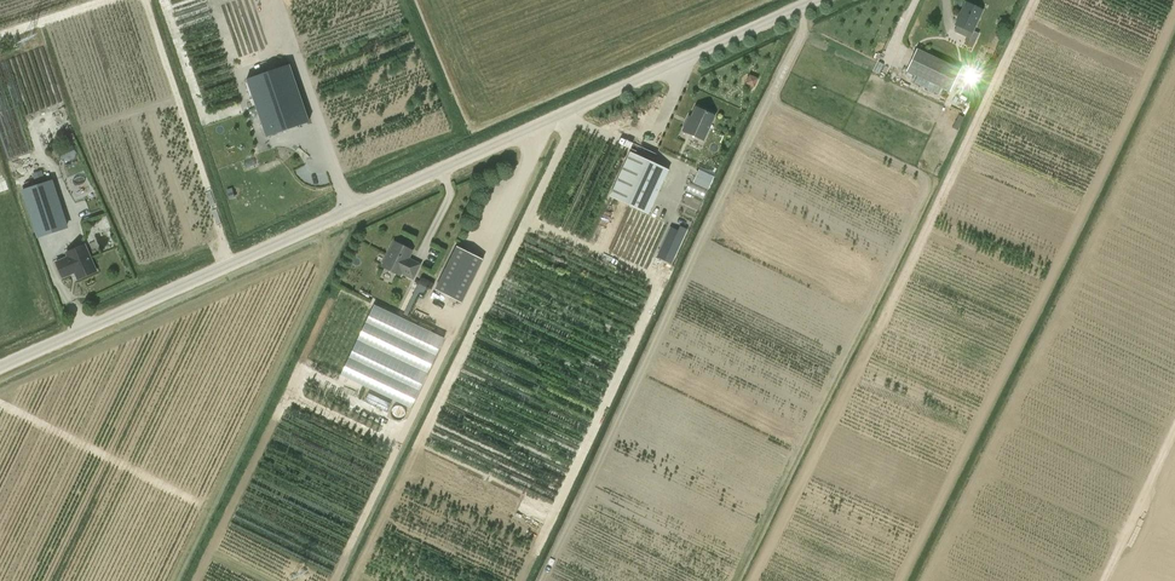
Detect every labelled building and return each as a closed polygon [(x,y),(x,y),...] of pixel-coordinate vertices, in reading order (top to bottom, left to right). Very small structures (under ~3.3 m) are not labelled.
[(966,3),(956,24),(971,32),(982,10),(966,3)] [(906,71),(950,92),(960,70),(916,49),(906,71)] [(289,64),(246,79),(266,137),(309,122),(289,64)] [(750,74),(746,83),(754,87),(758,78),(750,74)] [(703,140),(715,115),(696,106),(690,117),(689,116),(682,131),(703,140)] [(256,113),(248,115),(253,139),(262,137),(256,113)] [(73,146),(68,148),(71,155),(76,152),(73,146)] [(610,196),(648,214),(668,169),(630,152),(610,196)] [(699,170),(694,182),(708,188),(713,176),(699,170)] [(42,171),(33,174),(36,183),(45,181),(42,171)] [(23,191),(37,236),(67,226),(52,182),(23,191)] [(670,228),(660,250),(674,257),(686,229),(680,227),(678,231),(670,228)] [(412,261),(412,262),(408,259),(412,251),(394,242),(382,266),(400,275),(401,272),(413,278),(420,264),(412,261)] [(95,271),(83,244),(65,252),(67,257),(56,262),(63,278),(74,273),(76,279),(95,271)] [(483,259),(457,246),(435,290),(461,303),(483,259)] [(418,284),(403,315),(407,317),(419,293),(423,295),(427,288),(418,284)] [(374,305),(340,375),(411,409),(444,339),(374,305)]
